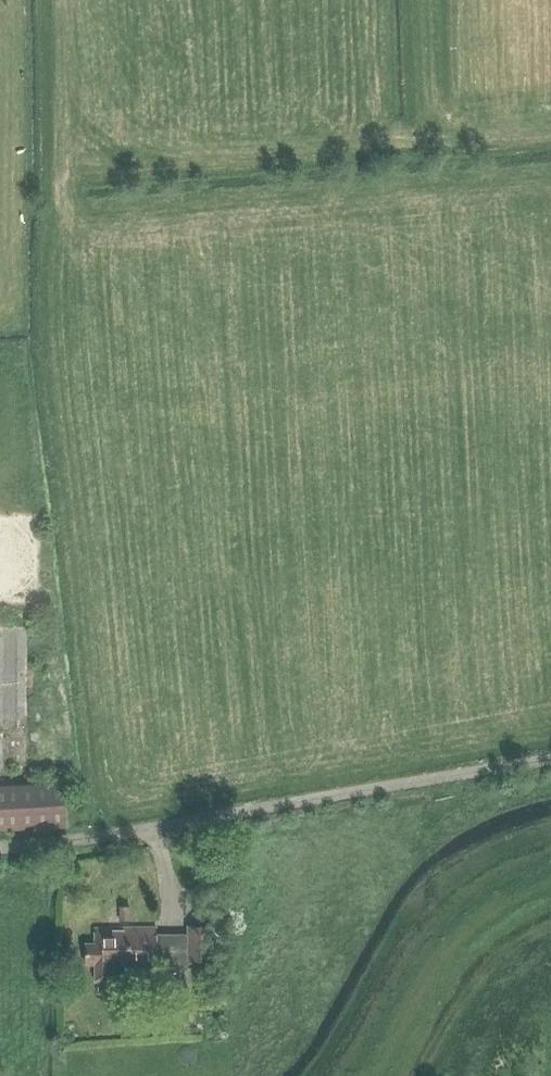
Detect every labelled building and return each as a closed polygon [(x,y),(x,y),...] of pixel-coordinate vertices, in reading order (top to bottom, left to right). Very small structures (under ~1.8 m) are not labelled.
[(0,787),(0,832),(68,828),(65,783),(0,787)] [(119,907),(119,921),(130,921),(130,907),(119,907)] [(96,964),(96,971),(96,984),(133,984),(133,970),(156,970),(156,928),(94,928),(95,944),(87,944),(87,964),(96,964)] [(187,928),(187,934),(187,962),(213,962),(213,928),(187,928)] [(201,992),(217,992),(217,966),(201,966),(201,992)]
